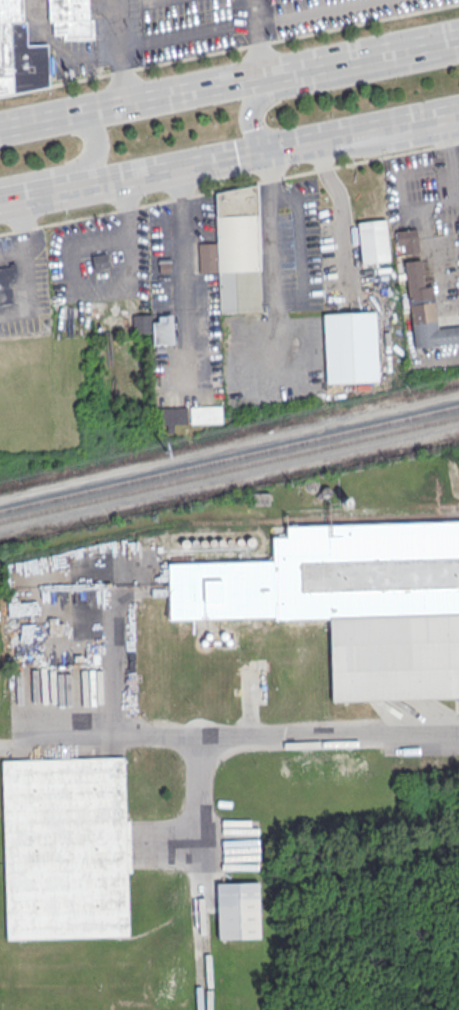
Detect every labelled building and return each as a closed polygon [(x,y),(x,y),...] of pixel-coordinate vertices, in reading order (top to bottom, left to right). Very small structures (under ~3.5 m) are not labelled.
[(48,84),(0,93),(0,0),(21,0),(22,22),(26,22),(26,45),(47,45),(48,84)] [(48,23),(52,23),(52,36),(62,36),(62,41),(93,39),(92,20),(88,20),(87,0),(47,0),(48,23)] [(215,194),(257,185),(262,312),(220,313),(215,194)] [(385,219),(357,222),(361,263),(389,260),(385,219)] [(395,232),(416,229),(420,253),(405,255),(404,246),(397,247),(395,232)] [(413,349),(458,343),(458,327),(437,330),(432,287),(424,288),(420,260),(403,263),(413,349)] [(13,303),(9,282),(13,281),(12,274),(16,273),(14,266),(0,269),(0,306),(13,303)] [(375,311),(323,313),(326,382),(378,380),(375,311)] [(153,333),(153,344),(173,344),(173,314),(132,314),(132,333),(153,333)] [(189,408),(221,406),(222,423),(190,424),(189,408)] [(158,425),(166,425),(166,431),(175,431),(175,423),(186,423),(186,407),(158,407),(158,425)] [(285,527),(458,523),(458,699),(330,703),(328,620),(273,621),(274,618),(169,621),(167,565),(272,562),(271,538),(286,538),(285,527)] [(0,762),(123,758),(128,937),(6,941),(0,762)] [(216,884),(258,883),(259,940),(217,941),(216,884)]
